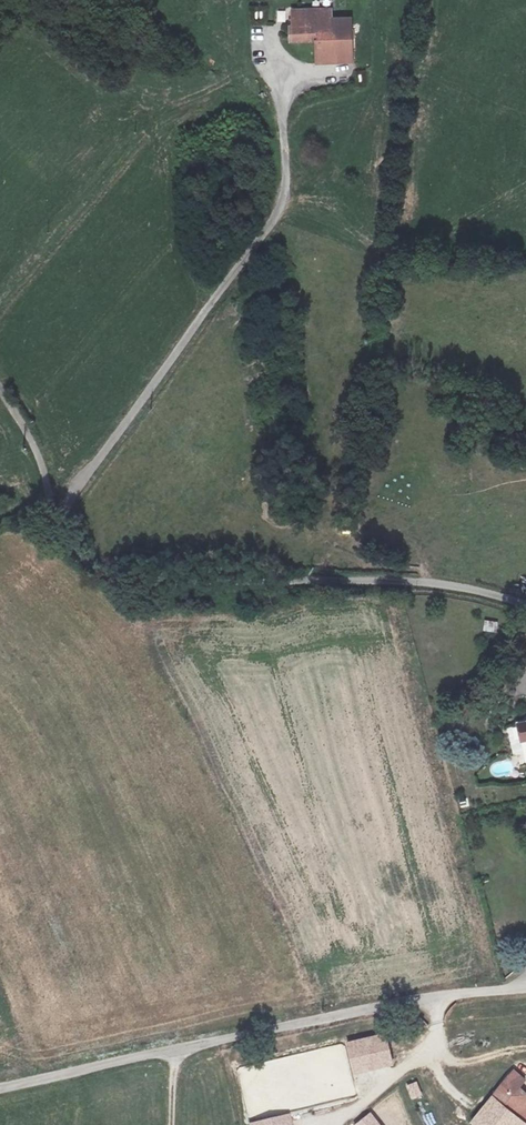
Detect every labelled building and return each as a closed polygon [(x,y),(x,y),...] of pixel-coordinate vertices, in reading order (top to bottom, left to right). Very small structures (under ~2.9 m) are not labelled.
[(342,73),(342,30),(347,29),(353,0),(303,0),(302,21),(286,21),(286,37),(281,37),(281,52),(307,52),(307,74),(342,73)] [(483,629),(497,632),(499,622),(485,619),(483,629)] [(511,727),(513,740),(520,739),(518,726),(511,727)] [(510,742),(514,760),(525,758),(525,765),(525,739),(510,742)] [(354,1075),(395,1065),(387,1031),(346,1041),(354,1075)] [(525,1121),(507,1104),(513,1096),(501,1088),(469,1124),(521,1124),(525,1121)] [(372,1111),(354,1124),(382,1124),(372,1111)] [(249,1123),(250,1124),(293,1124),(291,1114),(249,1123)]
